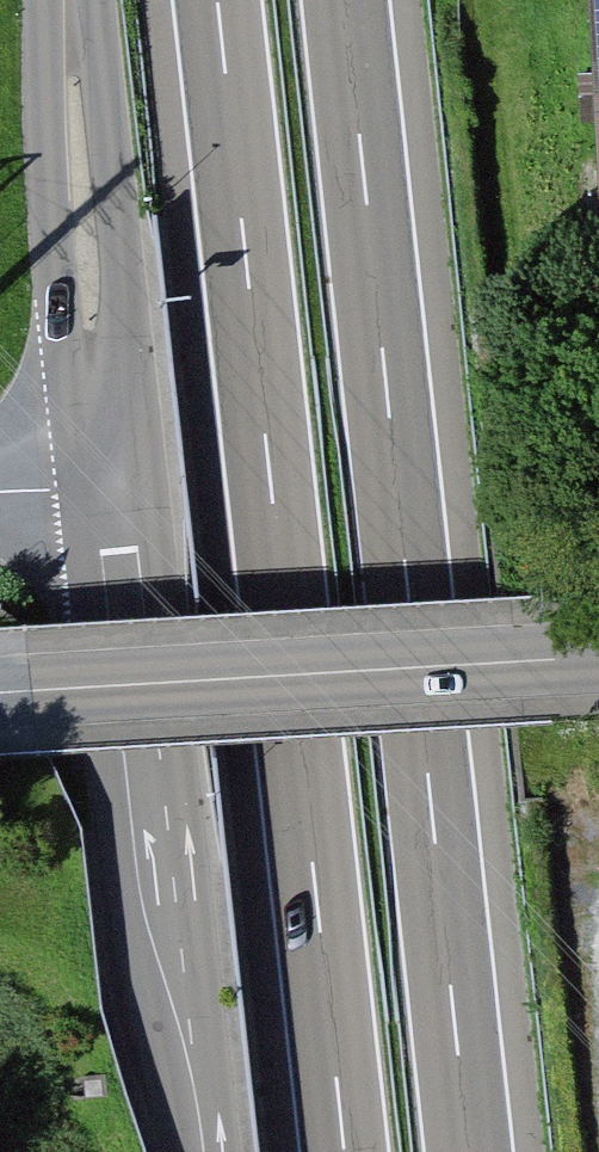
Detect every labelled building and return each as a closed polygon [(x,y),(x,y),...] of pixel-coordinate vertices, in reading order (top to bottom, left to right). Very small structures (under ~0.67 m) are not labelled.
[(575,255),(598,254),(598,0),(560,0),(575,255)]
